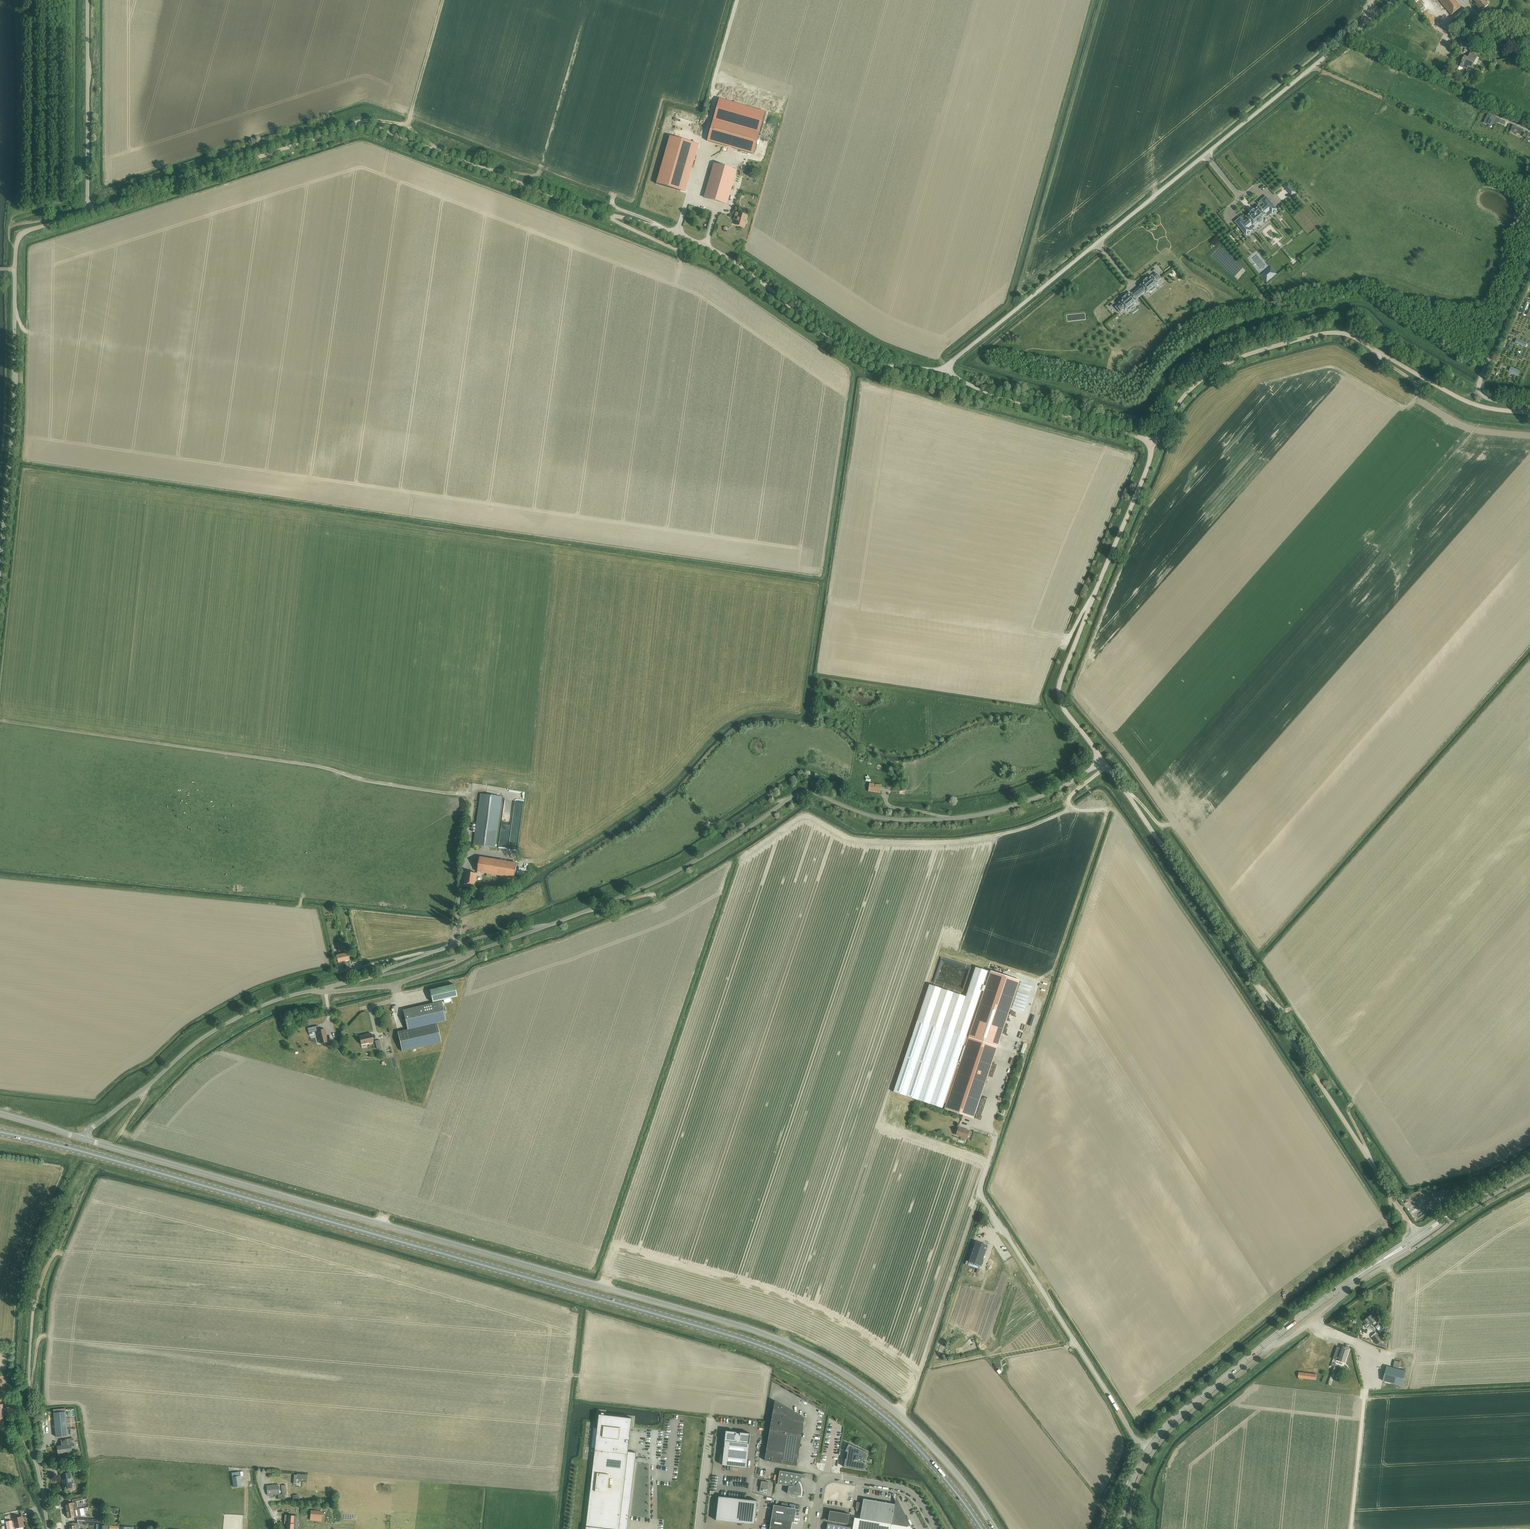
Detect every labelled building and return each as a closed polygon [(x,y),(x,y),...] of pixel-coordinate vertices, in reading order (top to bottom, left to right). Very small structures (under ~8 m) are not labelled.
[(1451,15),(1461,7),(1455,0),(1439,0),(1451,15)] [(1488,5),(1484,0),(1474,0),(1482,10),(1488,5)] [(1463,59),(1461,63),(1464,65),(1463,68),(1467,69),(1468,67),(1472,68),(1477,56),(1474,54),(1471,53),(1470,56),(1468,61),(1463,59)] [(719,99),(707,141),(753,154),(765,112),(719,99)] [(1488,114),(1483,123),(1487,125),(1488,123),(1492,125),(1495,118),(1488,114)] [(1513,126),(1510,131),(1513,132),(1515,130),(1517,131),(1516,134),(1520,135),(1522,130),(1513,126)] [(670,136),(656,184),(676,190),(677,190),(679,191),(680,191),(694,143),(693,142),(691,142),(689,141),(670,136)] [(704,197),(727,204),(737,170),(714,164),(704,197)] [(1296,193),(1291,186),(1286,189),(1292,196),(1296,193)] [(1240,218),(1235,222),(1247,235),(1252,231),(1249,228),(1253,225),(1254,226),(1258,222),(1260,222),(1262,220),(1262,219),(1262,218),(1266,215),(1266,214),(1270,211),(1272,214),(1277,210),(1267,196),(1261,201),(1265,205),(1261,209),(1259,206),(1255,210),(1254,210),(1250,213),(1251,213),(1246,217),(1248,219),(1244,222),(1240,218)] [(737,218),(735,225),(744,227),(745,223),(746,223),(746,221),(746,220),(747,216),(736,212),(735,217),(737,218)] [(1270,261),(1258,247),(1249,254),(1261,269),(1270,261)] [(1136,291),(1140,295),(1145,292),(1146,293),(1150,289),(1151,291),(1155,288),(1153,286),(1158,283),(1157,282),(1161,279),(1157,274),(1153,277),(1152,276),(1140,286),(1141,287),(1136,291)] [(1120,304),(1116,307),(1120,312),(1124,309),(1125,310),(1129,307),(1130,308),(1134,306),(1133,305),(1132,304),(1136,300),(1135,299),(1140,295),(1136,291),(1131,294),(1131,293),(1119,303),(1120,304)] [(1516,338),(1514,343),(1525,347),(1527,343),(1516,338)] [(1510,367),(1509,371),(1519,376),(1520,372),(1510,367)] [(871,784),(869,790),(881,792),(882,786),(871,784)] [(474,845),(495,848),(501,808),(502,796),(481,794),(479,805),(474,845)] [(509,837),(511,813),(504,813),(503,821),(502,820),(500,847),(507,848),(507,844),(509,844),(510,841),(506,841),(507,837),(509,837)] [(478,871),(514,878),(517,863),(480,857),(478,871)] [(464,884),(475,886),(477,874),(466,872),(464,884)] [(929,984),(893,1092),(916,1099),(942,1108),(943,1107),(943,1108),(990,972),(988,971),(976,967),(966,996),(929,984)] [(990,972),(943,1108),(945,1108),(945,1109),(963,1115),(973,1118),(1019,982),(990,972)] [(454,984),(429,990),(432,1002),(443,999),(444,1003),(451,1001),(450,998),(452,998),(457,996),(454,984)] [(444,1013),(447,1013),(446,1010),(444,1011),(442,1001),(403,1010),(407,1029),(397,1032),(402,1051),(441,1042),(436,1022),(446,1020),(444,1013)] [(317,1031),(320,1043),(328,1042),(325,1029),(317,1031)] [(359,1036),(361,1044),(369,1043),(373,1041),(371,1033),(364,1035),(359,1036)] [(956,1135),(967,1138),(969,1131),(959,1127),(956,1135)] [(1468,1188),(1459,1193),(1461,1197),(1473,1190),(1468,1182),(1465,1184),(1468,1188)] [(1409,1197),(1410,1197),(1423,1194),(1423,1195),(1427,1194),(1427,1192),(1431,1191),(1430,1188),(1425,1190),(1412,1193),(1406,1195),(1402,1196),(1403,1201),(1409,1199),(1409,1197)] [(969,1262),(980,1266),(983,1257),(987,1246),(976,1242),(969,1262)] [(1372,1315),(1364,1321),(1366,1324),(1365,1325),(1367,1328),(1374,1323),(1375,1325),(1377,1328),(1380,1326),(1378,1323),(1377,1323),(1376,1321),(1372,1315)] [(1377,1345),(1382,1341),(1377,1333),(1372,1337),(1377,1345)] [(1342,1348),(1337,1347),(1333,1359),(1338,1360),(1345,1363),(1350,1348),(1343,1346),(1342,1348)] [(1402,1386),(1406,1371),(1387,1366),(1383,1381),(1402,1386)] [(765,1460),(796,1466),(803,1426),(801,1425),(802,1419),(795,1416),(796,1414),(775,1402),(770,1430),(765,1460)] [(65,1408),(53,1409),(54,1413),(56,1436),(68,1435),(66,1411),(65,1408)] [(586,1528),(628,1528),(636,1453),(628,1452),(632,1418),(599,1414),(598,1423),(598,1424),(603,1424),(602,1428),(594,1427),(591,1448),(595,1448),(594,1459),(597,1460),(594,1486),(591,1486),(586,1528)] [(740,1433),(736,1433),(736,1432),(726,1431),(722,1465),(747,1468),(751,1433),(740,1432),(740,1433)] [(63,1445),(57,1446),(58,1453),(65,1452),(65,1453),(70,1452),(70,1451),(72,1451),(71,1448),(72,1448),(75,1448),(74,1442),(74,1438),(61,1440),(62,1444),(63,1444),(63,1445)] [(847,1452),(846,1459),(845,1459),(844,1467),(865,1470),(867,1462),(864,1462),(864,1459),(865,1460),(868,1453),(848,1443),(845,1451),(847,1452)] [(800,1495),(800,1496),(801,1496),(801,1493),(801,1492),(801,1491),(801,1490),(801,1489),(801,1488),(801,1486),(798,1482),(805,1474),(780,1470),(777,1484),(789,1486),(787,1493),(800,1495)] [(61,1473),(64,1488),(72,1487),(70,1472),(61,1473)] [(760,1492),(767,1493),(768,1482),(761,1481),(760,1492)] [(266,1485),(267,1495),(280,1493),(279,1484),(266,1485)] [(278,1494),(278,1498),(285,1498),(285,1494),(286,1493),(285,1485),(281,1485),(282,1494),(278,1494)] [(719,1496),(716,1520),(754,1525),(757,1500),(719,1496)] [(852,1528),(911,1528),(910,1527),(898,1504),(897,1505),(895,1504),(863,1498),(863,1503),(857,1502),(856,1509),(861,1509),(860,1519),(854,1518),(852,1528)] [(65,1504),(67,1511),(74,1510),(73,1506),(79,1505),(78,1501),(65,1504)] [(849,1511),(851,1505),(844,1503),(843,1509),(840,1508),(841,1507),(838,1507),(838,1509),(849,1511)] [(774,1505),(772,1515),(794,1519),(795,1509),(788,1508),(788,1507),(774,1505)] [(74,1510),(67,1511),(68,1518),(81,1515),(80,1512),(74,1513),(74,1510)] [(830,1510),(828,1520),(848,1524),(850,1514),(830,1510)] [(311,1511),(310,1518),(321,1519),(322,1512),(311,1511)] [(287,1523),(293,1524),(293,1528),(297,1528),(298,1515),(285,1514),(284,1523),(287,1523)] [(772,1515),(770,1525),(790,1528),(791,1521),(793,1521),(794,1519),(772,1515)] [(14,1521),(12,1521),(13,1527),(15,1527),(15,1528),(24,1526),(22,1516),(13,1518),(14,1521)]
